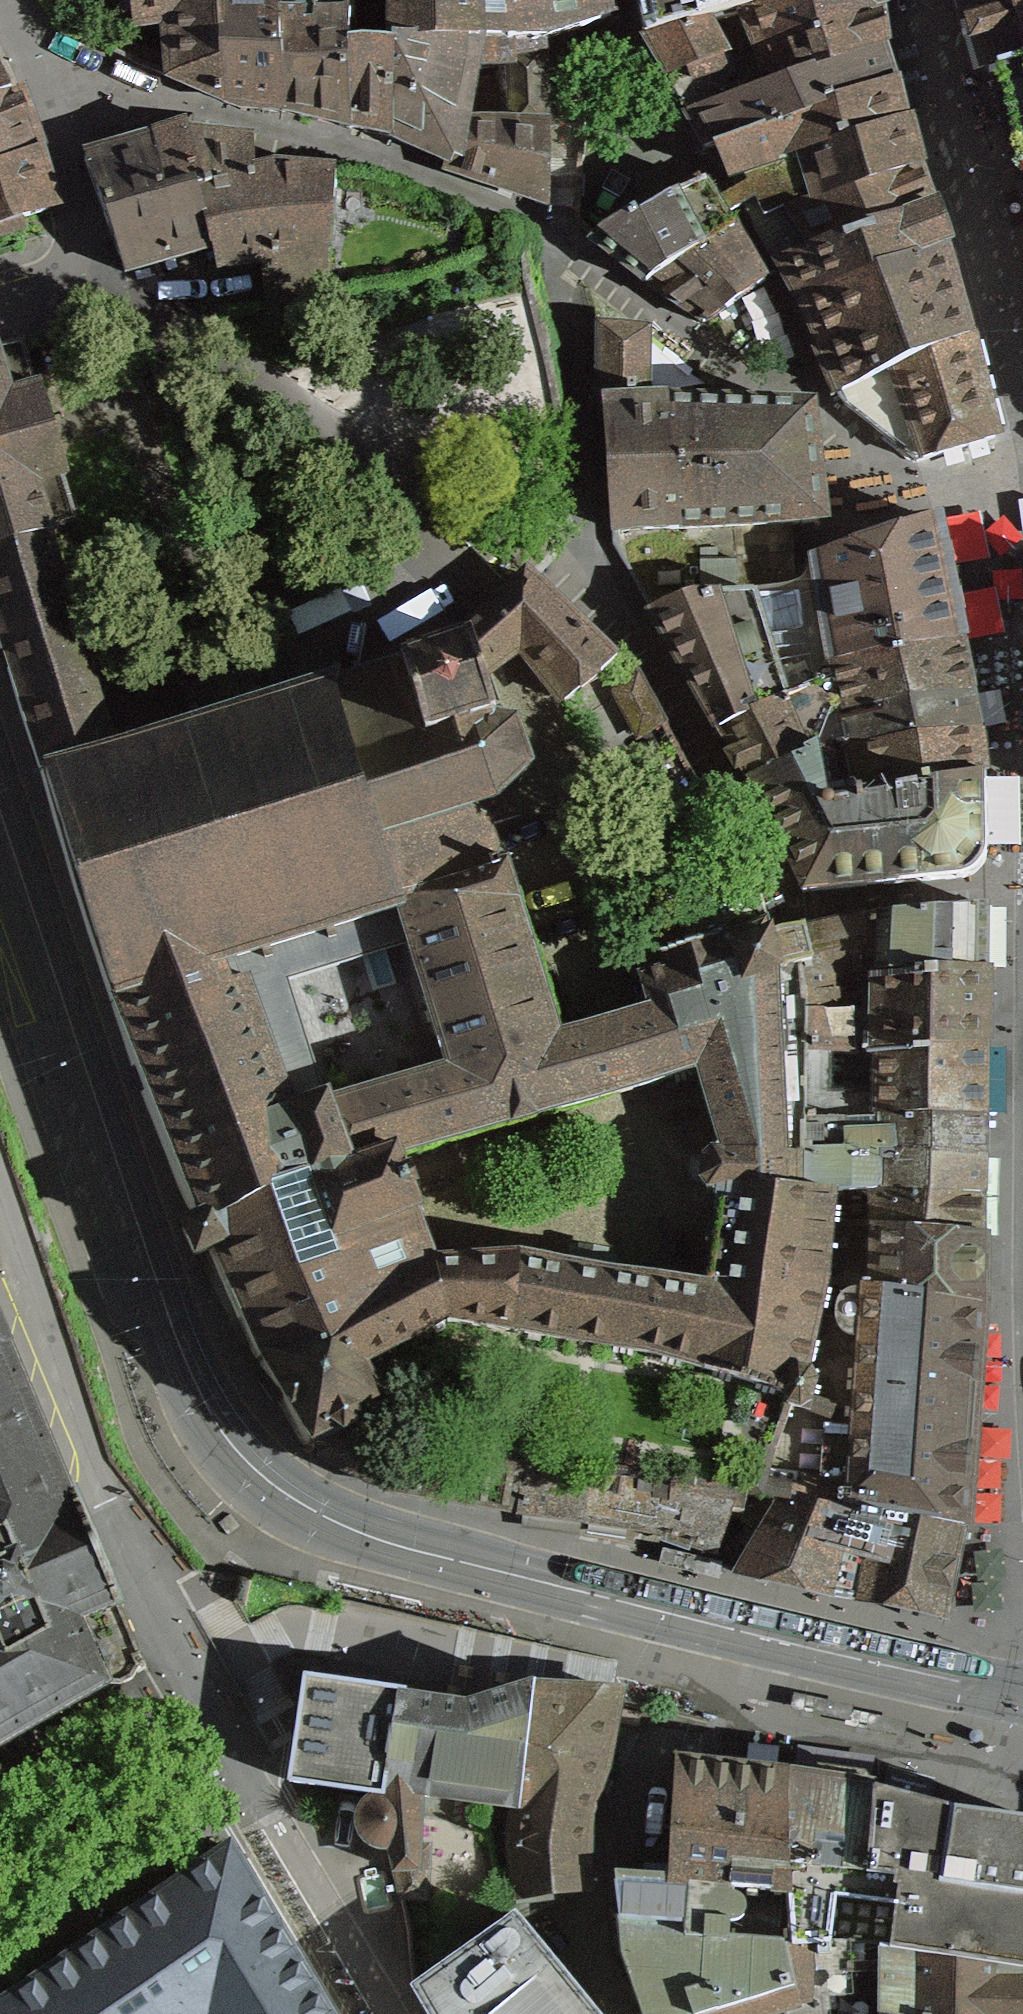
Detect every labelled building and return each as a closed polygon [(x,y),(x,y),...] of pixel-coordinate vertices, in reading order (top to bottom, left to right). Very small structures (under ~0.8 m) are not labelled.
[(132,26),(166,23),(171,79),(187,86),(227,103),(218,0),(129,0),(132,26)] [(227,103),(242,109),(250,110),(282,111),(285,112),(283,0),(218,0),(227,103)] [(285,112),(294,114),(350,129),(346,44),(350,45),(350,17),(316,15),(317,0),(283,0),(285,112)] [(504,40),(546,36),(548,40),(564,34),(612,16),(607,0),(391,0),(390,15),(391,22),(391,51),(395,51),(504,40)] [(637,6),(644,37),(789,0),(636,0),(637,6)] [(755,51),(880,15),(878,0),(789,0),(644,37),(643,39),(650,50),(666,80),(682,72),(755,51)] [(1014,0),(968,0),(972,13),(1014,0)] [(972,13),(976,27),(989,74),(997,72),(1022,64),(1022,0),(1014,0),(972,13)] [(755,51),(769,85),(885,51),(881,28),(880,15),(755,51)] [(508,64),(511,127),(547,127),(547,74),(546,36),(504,40),(508,64)] [(454,127),(464,74),(508,64),(504,40),(395,51),(391,138),(411,147),(444,161),(446,162),(454,127)] [(350,49),(350,45),(346,44),(350,129),(360,131),(387,136),(391,138),(395,51),(391,51),(390,52),(350,49)] [(686,116),(769,85),(755,51),(682,72),(666,80),(674,94),(686,116)] [(890,67),(885,51),(769,85),(686,116),(696,133),(705,150),(716,146),(715,143),(896,86),(890,67)] [(997,72),(1003,93),(1022,174),(1022,64),(997,72)] [(721,157),(729,174),(905,125),(899,98),(896,86),(715,143),(716,146),(721,157)] [(54,208),(17,90),(0,95),(0,225),(54,208)] [(777,263),(798,301),(944,252),(946,251),(923,180),(906,126),(905,125),(729,174),(743,199),(769,248),(776,260),(777,263)] [(511,127),(466,127),(454,127),(446,162),(444,161),(442,169),(468,178),(546,206),(549,193),(548,127),(547,127),(511,127)] [(197,188),(199,196),(252,182),(252,179),(250,147),(188,139),(187,139),(185,134),(177,136),(176,133),(155,139),(155,141),(153,142),(162,197),(197,188)] [(334,201),(343,202),(345,187),(346,179),(335,176),(272,173),(252,179),(252,182),(199,196),(197,188),(162,197),(153,142),(142,145),(84,160),(124,272),(158,262),(213,246),(216,257),(218,267),(262,261),(270,308),(326,298),(334,201)] [(604,253),(642,282),(733,230),(709,192),(706,187),(708,186),(705,181),(703,182),(699,175),(667,194),(666,192),(663,194),(641,207),(637,209),(639,212),(633,215),(631,212),(628,215),(607,227),(602,229),(604,231),(596,236),(589,241),(604,253)] [(663,296),(703,324),(765,282),(734,229),(733,230),(642,282),(663,296)] [(917,462),(994,440),(961,314),(944,252),(798,301),(817,341),(848,407),(917,462)] [(599,404),(601,404),(646,406),(646,352),(647,334),(601,328),(600,346),(599,404)] [(53,532),(51,528),(75,521),(61,476),(66,475),(52,430),(39,386),(35,387),(22,343),(0,349),(0,548),(47,534),(53,532)] [(755,595),(798,593),(794,566),(793,553),(735,556),(734,526),(821,520),(813,449),(809,413),(646,406),(601,404),(613,538),(613,544),(652,612),(694,598),(717,597),(755,595)] [(787,699),(820,685),(817,674),(835,669),(834,662),(962,645),(945,565),(936,521),(862,545),(818,559),(794,566),(798,593),(755,595),(717,597),(694,598),(652,612),(675,653),(718,728),(758,711),(787,699)] [(327,682),(263,702),(260,693),(252,696),(255,704),(228,713),(199,722),(196,713),(188,716),(191,725),(135,742),(132,733),(125,736),(127,744),(113,749),(97,696),(99,696),(98,690),(95,691),(84,655),(87,655),(85,649),(83,650),(77,631),(72,616),(75,615),(73,609),(70,610),(59,574),(62,573),(60,568),(57,569),(47,534),(0,548),(0,647),(110,1001),(236,961),(250,957),(396,911),(414,905),(413,902),(484,878),(490,867),(499,848),(491,826),(520,815),(509,786),(530,766),(515,722),(495,719),(481,674),(470,640),(391,666),(370,672),(368,666),(362,667),(364,674),(335,684),(340,674),(333,670),(327,682)] [(533,662),(565,702),(617,659),(621,655),(534,579),(488,624),(470,640),(481,674),(506,657),(521,646),(533,662)] [(835,669),(817,674),(820,685),(787,699),(758,711),(718,728),(729,745),(747,776),(832,742),(835,741),(829,718),(848,714),(971,695),(965,663),(962,645),(834,662),(835,669)] [(971,695),(848,714),(854,748),(894,743),(907,742),(978,733),(973,707),(971,695)] [(907,742),(894,743),(854,748),(843,750),(852,796),(852,799),(863,797),(864,800),(983,777),(981,759),(978,733),(907,742)] [(843,797),(832,742),(747,776),(803,891),(963,876),(967,875),(973,871),(977,868),(981,861),(983,857),(984,854),(984,849),(984,810),(983,777),(864,800),(863,797),(852,799),(852,796),(843,797)] [(520,901),(508,860),(490,867),(484,878),(413,902),(414,905),(396,911),(409,952),(429,1016),(442,1060),(445,1067),(430,1071),(329,1100),(326,1101),(329,1109),(351,1172),(398,1155),(400,1158),(452,1143),(511,1126),(537,1119),(611,1097),(631,1091),(649,1086),(696,1072),(720,1152),(721,1156),(787,1161),(777,974),(808,966),(802,931),(777,935),(769,936),(766,923),(716,938),(715,936),(662,952),(667,967),(650,971),(638,975),(648,1007),(610,1018),(560,1033),(544,981),(520,901)] [(802,931),(808,966),(817,1014),(849,1014),(844,978),(876,978),(876,976),(985,970),(985,929),(985,906),(802,931)] [(287,976),(290,986),(367,964),(389,958),(395,956),(409,952),(396,911),(236,961),(247,989),(266,983),(287,976)] [(314,1186),(351,1172),(329,1109),(326,1101),(329,1100),(328,1097),(325,1098),(290,986),(287,976),(266,983),(247,989),(236,961),(110,1001),(132,1066),(134,1065),(139,1079),(144,1091),(141,1092),(196,1222),(217,1221),(311,1176),(314,1186)] [(817,1014),(820,1052),(985,1046),(985,999),(985,970),(876,976),(876,978),(844,978),(849,1014),(817,1014)] [(814,1120),(878,1117),(984,1116),(985,1070),(985,1046),(820,1052),(820,1055),(813,1054),(814,1120)] [(984,1129),(984,1116),(878,1117),(814,1120),(814,1153),(984,1159),(984,1129)] [(812,1355),(824,1358),(830,1332),(817,1329),(822,1307),(834,1309),(839,1286),(840,1282),(835,1281),(837,1253),(839,1224),(840,1208),(841,1189),(814,1189),(814,1163),(787,1161),(721,1156),(720,1152),(712,1152),(703,1160),(702,1171),(700,1183),(708,1193),(716,1194),(705,1289),(610,1274),(612,1262),(596,1259),(572,1255),(570,1267),(519,1256),(434,1261),(422,1227),(416,1214),(422,1212),(400,1158),(398,1155),(351,1172),(314,1186),(311,1176),(217,1221),(196,1222),(181,1229),(193,1257),(208,1251),(249,1345),(284,1399),(275,1404),(303,1448),(305,1450),(307,1450),(313,1442),(385,1405),(365,1366),(448,1324),(516,1334),(653,1356),(799,1403),(796,1408),(809,1413),(820,1377),(807,1375),(812,1355)] [(983,1177),(984,1159),(814,1153),(814,1163),(814,1189),(841,1189),(840,1208),(873,1209),(873,1228),(981,1238),(983,1177)] [(981,1259),(981,1238),(873,1228),(872,1228),(872,1226),(839,1224),(837,1253),(835,1281),(840,1282),(839,1286),(980,1304),(981,1259)] [(817,1329),(830,1332),(824,1358),(812,1355),(807,1375),(820,1377),(809,1413),(796,1408),(765,1491),(964,1525),(976,1368),(981,1304),(980,1304),(839,1286),(834,1309),(822,1307),(817,1329)] [(138,1673),(123,1637),(114,1614),(117,1613),(70,1502),(67,1503),(0,1343),(0,1751),(138,1673)] [(589,1475),(524,1466),(518,1511),(537,1513),(584,1519),(586,1498),(589,1475)] [(668,1510),(651,1508),(654,1485),(605,1477),(603,1499),(586,1498),(584,1519),(616,1524),(655,1530),(717,1552),(731,1517),(726,1516),(730,1495),(701,1491),(680,1488),(670,1488),(668,1510)] [(960,1548),(964,1525),(765,1491),(763,1499),(746,1496),(742,1519),(761,1530),(748,1552),(737,1573),(832,1595),(858,1599),(942,1618),(942,1619),(946,1620),(947,1618),(960,1548)] [(497,1701),(477,1715),(444,1710),(445,1707),(433,1705),(433,1708),(420,1706),(399,1703),(400,1699),(300,1684),(298,1699),(300,1699),(298,1716),(296,1716),(294,1729),(296,1729),(294,1740),(292,1740),(290,1754),(292,1755),(289,1772),(287,1772),(285,1787),(371,1800),(361,1807),(358,1809),(354,1816),(353,1820),(352,1825),(352,1833),(353,1837),(355,1841),(359,1846),(364,1851),(372,1855),(380,1856),(385,1855),(396,1905),(422,1906),(425,1852),(414,1851),(417,1798),(511,1812),(513,1813),(527,1693),(497,1701)] [(588,1816),(583,1816),(615,1699),(563,1696),(527,1693),(513,1813),(511,1812),(506,1852),(512,1897),(506,1897),(508,1907),(500,1909),(501,1914),(508,1927),(573,1897),(573,1890),(582,1889),(581,1831),(588,1830),(588,1816)] [(779,1779),(705,1772),(671,1768),(664,1881),(610,1878),(620,1959),(639,2013),(710,2013),(788,1990),(780,1951),(787,1950),(787,1949),(783,1868),(781,1868),(779,1779)] [(864,1878),(870,1794),(813,1785),(779,1779),(781,1868),(783,1868),(864,1878)] [(950,1815),(907,1803),(870,1794),(864,1878),(783,1868),(787,1949),(876,1952),(1022,1975),(1022,1901),(939,1888),(950,1815)] [(971,1818),(950,1815),(939,1888),(1022,1901),(1022,1825),(971,1818)] [(230,1848),(111,1929),(0,2005),(0,2013),(329,2013),(230,1848)] [(508,1927),(413,1993),(426,2013),(580,2013),(508,1927)] [(876,1952),(787,1949),(787,1950),(780,1951),(788,1990),(710,2013),(1022,2013),(1022,1975),(876,1952)]
